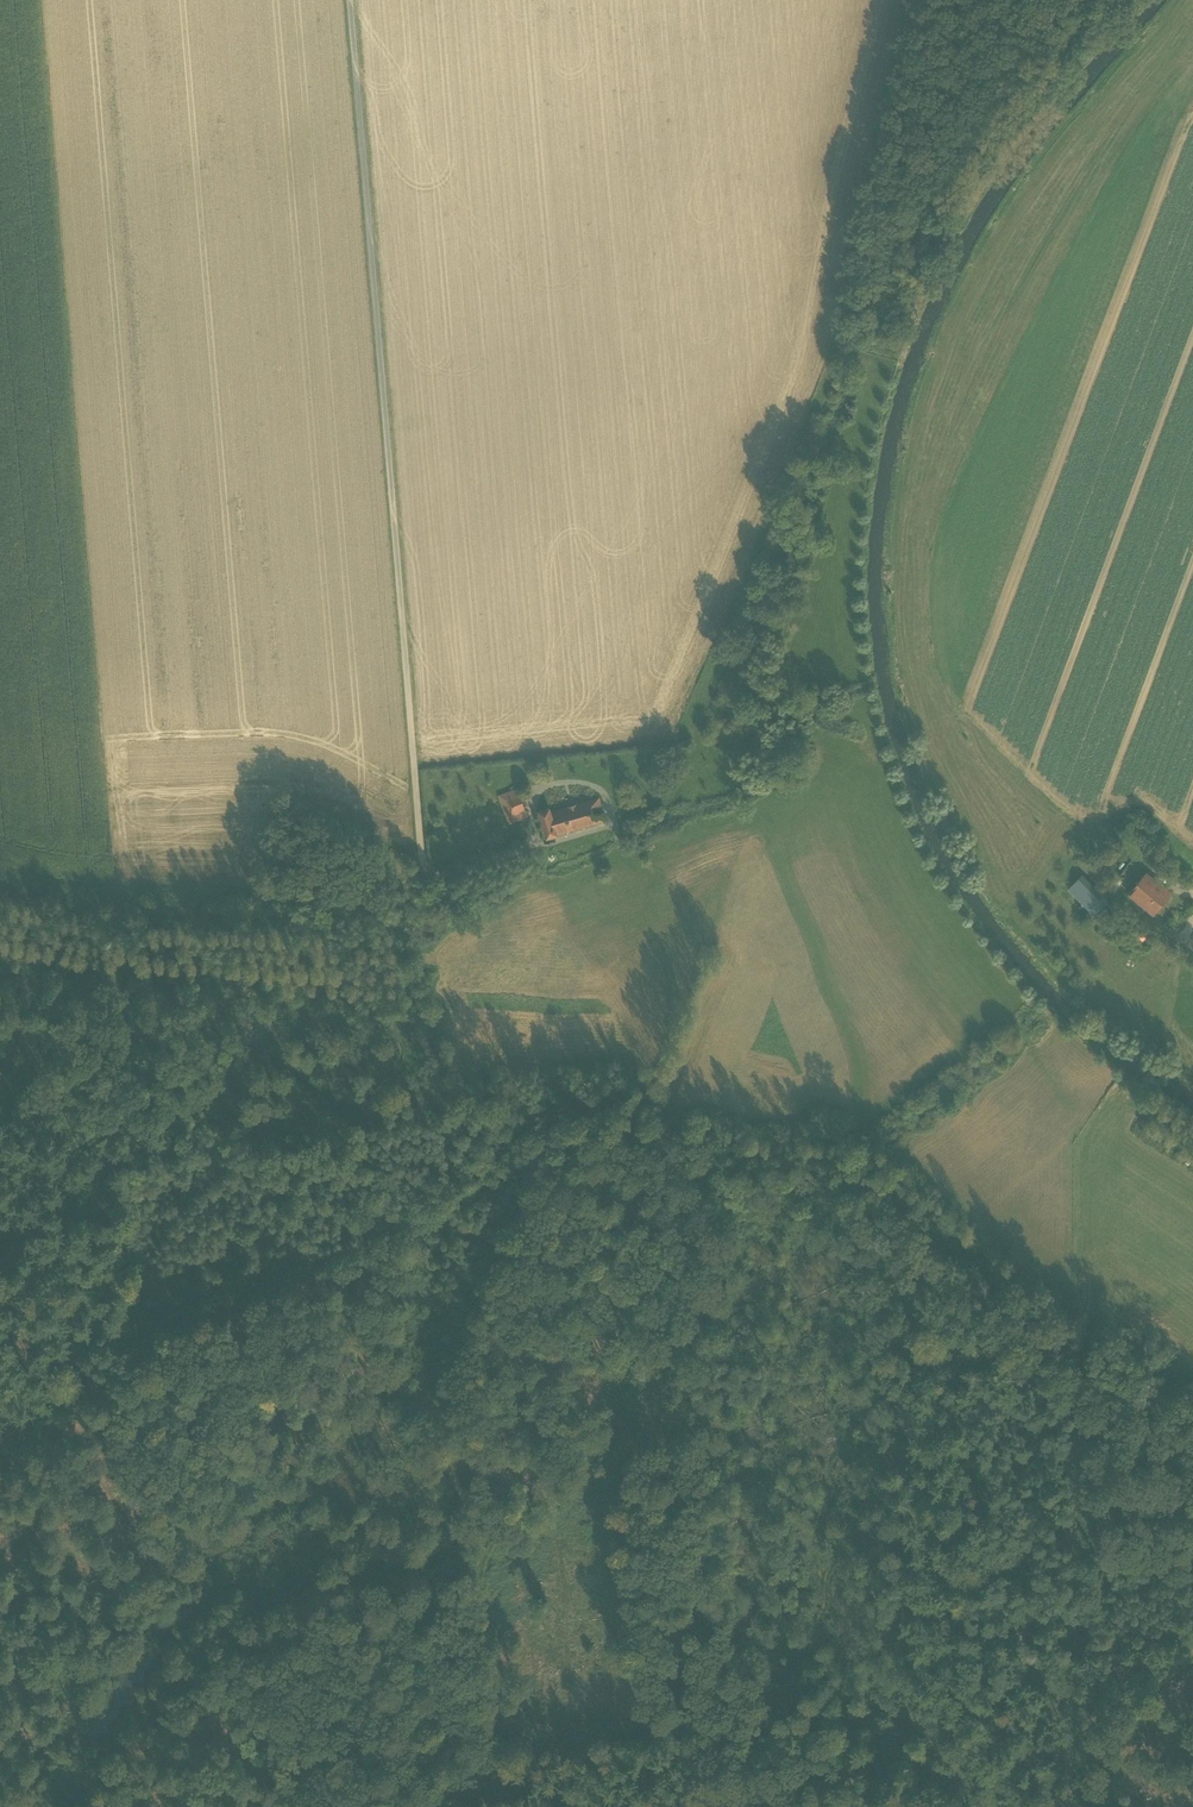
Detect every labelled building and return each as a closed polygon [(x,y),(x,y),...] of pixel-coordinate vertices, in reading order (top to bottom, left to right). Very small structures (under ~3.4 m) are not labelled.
[(527,817),(517,789),(499,795),(508,824),(527,817)] [(598,798),(589,801),(591,807),(600,805),(598,798)] [(539,812),(547,838),(596,824),(594,815),(591,807),(589,801),(553,811),(552,808),(539,812)] [(594,815),(596,824),(605,821),(603,813),(594,815)] [(1145,872),(1128,893),(1153,915),(1171,894),(1145,872)] [(1081,876),(1068,889),(1094,914),(1107,901),(1081,876)]
